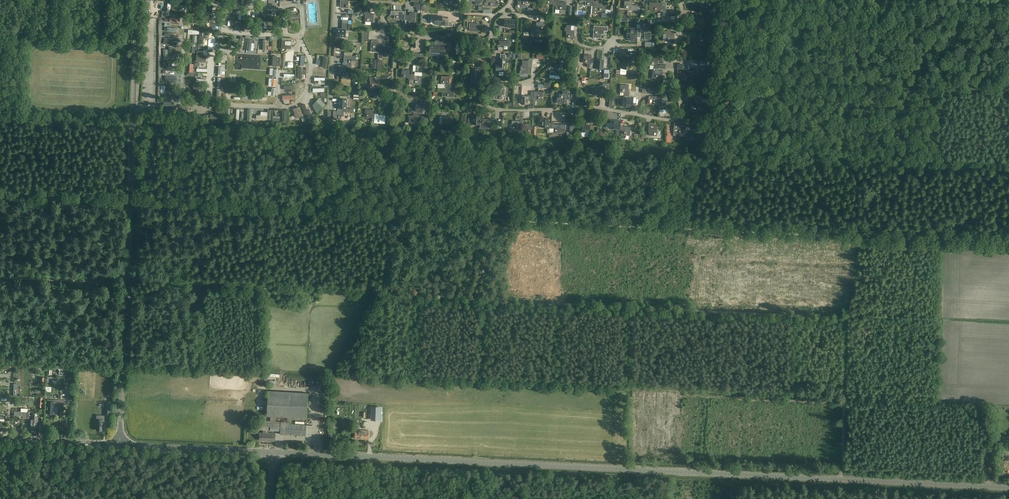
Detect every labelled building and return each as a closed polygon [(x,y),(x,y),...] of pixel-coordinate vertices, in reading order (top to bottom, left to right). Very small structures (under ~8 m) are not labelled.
[(559,6),(558,9),(566,10),(566,2),(559,2),(559,0),(554,0),(547,0),(546,4),(554,4),(554,5),(559,6)] [(581,0),(586,1),(586,5),(593,5),(593,7),(598,7),(598,11),(605,11),(606,3),(599,3),(599,2),(593,2),(594,0),(581,0)] [(632,10),(638,10),(640,11),(641,5),(632,5),(632,1),(625,1),(625,9),(632,9),(632,10)] [(701,8),(700,8),(699,13),(696,13),(695,21),(703,21),(703,14),(704,14),(705,9),(709,9),(709,1),(701,1),(701,8)] [(650,6),(654,6),(653,10),(661,10),(661,12),(666,12),(666,16),(673,16),(673,8),(666,8),(666,7),(661,6),(661,3),(654,2),(650,2),(650,6)] [(169,14),(173,14),(173,7),(180,8),(180,6),(170,6),(169,14)] [(366,21),(373,22),(374,14),(370,14),(370,11),(366,11),(366,9),(362,8),(362,11),(365,12),(365,14),(366,14),(366,21)] [(402,20),(405,20),(405,15),(403,15),(403,11),(396,11),(396,10),(396,11),(392,10),(391,14),(395,15),(395,18),(402,19),(402,20)] [(410,13),(410,16),(408,16),(408,15),(405,15),(405,20),(408,20),(408,24),(407,24),(415,24),(415,17),(416,13),(410,13)] [(442,25),(445,25),(451,26),(451,22),(448,22),(448,20),(442,20),(443,16),(436,16),(436,14),(429,14),(429,20),(435,20),(435,24),(442,24),(442,25)] [(200,22),(201,29),(200,30),(199,39),(199,44),(198,44),(198,49),(208,49),(213,49),(215,46),(215,40),(214,37),(214,32),(215,32),(215,27),(211,27),(209,19),(200,22)] [(509,27),(515,28),(515,20),(505,19),(504,27),(509,27)] [(338,36),(345,36),(346,29),(347,29),(347,23),(349,23),(349,20),(342,20),(342,29),(338,29),(338,36)] [(535,29),(535,34),(531,34),(531,42),(539,42),(539,35),(540,35),(540,29),(544,30),(544,22),(537,22),(536,29),(535,29)] [(470,23),(469,31),(480,31),(481,24),(470,23)] [(571,30),(571,28),(571,24),(567,24),(567,28),(566,28),(566,31),(567,31),(567,38),(575,38),(575,30),(571,30)] [(641,24),(641,28),(638,28),(638,33),(641,33),(641,32),(648,32),(648,24),(641,24)] [(604,34),(604,29),(604,26),(599,26),(598,30),(594,30),(594,37),(601,38),(601,34),(604,34)] [(638,33),(638,28),(635,28),(635,29),(628,29),(628,36),(635,37),(635,33),(638,33)] [(667,34),(666,41),(674,41),(674,34),(671,34),(671,31),(666,31),(666,34),(667,34)] [(694,48),(701,48),(702,41),(703,42),(704,35),(699,35),(698,41),(694,40),(694,48)] [(379,50),(380,50),(380,53),(384,53),(384,54),(391,54),(392,47),(385,46),(385,45),(379,45),(379,41),(372,41),(372,48),(379,49),(379,50)] [(446,53),(446,45),(430,44),(429,52),(446,53)] [(338,75),(342,75),(342,76),(342,77),(342,78),(343,78),(343,79),(344,79),(345,79),(345,80),(346,80),(347,79),(348,79),(349,79),(349,78),(350,77),(350,76),(350,75),(350,74),(350,73),(349,73),(349,72),(348,72),(347,71),(346,71),(346,68),(348,68),(348,63),(352,63),(352,56),(344,55),(344,62),(343,62),(343,65),(339,65),(339,68),(338,75)] [(557,62),(555,62),(555,67),(551,67),(551,74),(558,75),(559,68),(560,68),(561,63),(564,63),(565,56),(557,55),(557,62)] [(584,62),(587,62),(587,67),(591,67),(591,64),(597,64),(597,61),(597,59),(592,59),(592,55),(585,55),(584,62)] [(623,65),(631,66),(632,59),(636,59),(636,56),(628,55),(628,58),(624,58),(623,65)] [(221,68),(224,68),(224,66),(229,67),(229,57),(225,57),(225,63),(221,63),(221,68)] [(500,58),(500,61),(500,64),(496,64),(496,71),(504,71),(504,64),(505,64),(506,58),(500,58)] [(650,65),(654,65),(654,70),(655,71),(655,78),(663,78),(663,71),(659,70),(659,65),(658,65),(659,58),(651,58),(650,65)] [(528,66),(528,63),(528,59),(523,59),(523,66),(525,66),(524,73),(532,73),(532,66),(528,66)] [(225,70),(221,70),(221,79),(224,79),(224,77),(229,77),(229,68),(225,68),(225,70)] [(472,82),(480,83),(480,75),(478,74),(478,68),(473,68),(472,82)] [(693,75),(700,76),(703,76),(703,68),(693,68),(693,71),(688,71),(687,72),(680,72),(680,80),(687,80),(688,76),(693,77),(693,75)] [(409,79),(410,79),(409,84),(414,84),(414,83),(421,84),(422,76),(415,76),(415,74),(410,74),(410,70),(402,69),(402,77),(409,78),(409,79)] [(446,89),(446,91),(442,91),(442,96),(454,97),(454,89),(450,89),(451,84),(449,84),(450,76),(442,76),(442,83),(445,84),(445,89),(446,89)] [(371,80),(371,87),(379,87),(379,80),(375,80),(375,77),(370,77),(370,80),(371,80)] [(600,87),(593,86),(593,94),(600,94),(601,91),(603,91),(603,86),(600,85),(600,87)] [(625,105),(630,105),(630,107),(633,107),(633,98),(630,98),(630,92),(629,92),(629,85),(621,85),(621,92),(625,92),(624,97),(623,101),(626,101),(625,105)] [(502,99),(502,96),(504,96),(505,87),(502,87),(502,89),(499,89),(499,92),(495,91),(494,99),(502,99)] [(293,94),(297,94),(297,88),(287,88),(287,92),(289,92),(289,96),(293,95),(293,94)] [(566,104),(567,102),(567,99),(571,99),(571,96),(573,97),(574,91),(564,90),(563,93),(560,93),(559,98),(558,97),(557,102),(560,103),(563,104),(563,103),(566,104)] [(534,95),(529,95),(529,96),(522,96),(521,104),(529,104),(529,100),(534,100),(534,99),(541,99),(542,92),(534,91),(534,95)] [(659,105),(660,105),(660,109),(672,110),(672,102),(665,102),(665,100),(660,100),(660,96),(652,96),(652,104),(659,104),(659,105)] [(325,104),(319,98),(314,103),(320,109),(325,104)] [(338,105),(338,109),(347,109),(347,99),(340,98),(339,106),(338,105)] [(695,98),(695,103),(691,103),(691,110),(699,110),(699,103),(701,103),(701,99),(695,98)] [(414,110),(414,113),(419,114),(419,111),(423,111),(424,104),(416,103),(415,110),(414,110)] [(358,109),(347,108),(347,112),(354,112),(354,118),(357,118),(358,109)] [(299,123),(306,121),(303,109),(296,111),(299,123)] [(347,112),(347,109),(338,109),(338,111),(334,111),(334,118),(341,118),(341,117),(342,117),(342,116),(344,116),(344,111),(347,112)] [(373,119),(375,119),(376,114),(373,114),(373,110),(366,109),(366,117),(373,117),(373,119)] [(588,119),(587,119),(587,125),(583,124),(582,132),(590,132),(591,125),(592,125),(592,120),(596,120),(597,113),(589,112),(588,119)] [(419,116),(419,114),(414,113),(414,116),(410,115),(409,123),(417,123),(417,120),(421,120),(421,118),(425,118),(425,117),(419,116)] [(379,114),(376,114),(375,119),(378,119),(378,123),(385,123),(386,115),(379,115),(379,114)] [(473,115),(473,118),(468,117),(468,121),(473,122),(480,123),(480,124),(483,124),(483,119),(481,119),(481,115),(473,115)] [(453,117),(451,117),(443,117),(443,124),(450,125),(450,126),(453,126),(453,117)] [(486,119),(483,119),(483,124),(485,124),(485,128),(493,128),(493,121),(486,120),(486,119)] [(554,132),(562,132),(565,132),(565,125),(555,124),(555,123),(549,123),(550,119),(542,119),(542,126),(549,127),(549,128),(554,128),(554,132)] [(522,130),(522,125),(523,121),(513,121),(512,128),(519,129),(519,130),(522,130)] [(618,129),(618,130),(623,130),(623,134),(630,135),(631,127),(624,127),(624,125),(618,125),(619,121),(611,121),(611,128),(618,129)] [(659,126),(654,125),(654,123),(649,123),(648,132),(650,132),(650,135),(657,136),(658,128),(659,129),(659,126)] [(691,131),(691,130),(691,125),(686,125),(686,126),(678,125),(678,128),(674,128),(673,135),(680,135),(680,133),(685,133),(685,135),(690,135),(690,139),(697,139),(698,132),(691,131)] [(1,369),(8,370),(11,370),(11,362),(1,362),(1,363),(1,369)] [(267,416),(270,416),(270,421),(276,421),(276,416),(307,418),(308,393),(268,390),(267,416)] [(380,407),(372,406),(372,409),(372,413),(371,419),(379,420),(380,414),(380,409),(380,407)] [(27,419),(29,419),(29,428),(37,428),(38,420),(39,413),(34,413),(34,411),(27,411),(27,419)] [(96,430),(104,430),(105,419),(97,419),(96,430)] [(260,420),(260,429),(265,430),(265,433),(260,432),(259,440),(268,440),(268,441),(275,441),(275,433),(268,432),(269,430),(280,430),(280,434),(306,436),(306,425),(286,424),(286,422),(260,420)] [(369,430),(360,430),(360,431),(355,431),(355,438),(362,438),(362,439),(369,439),(369,430)]
